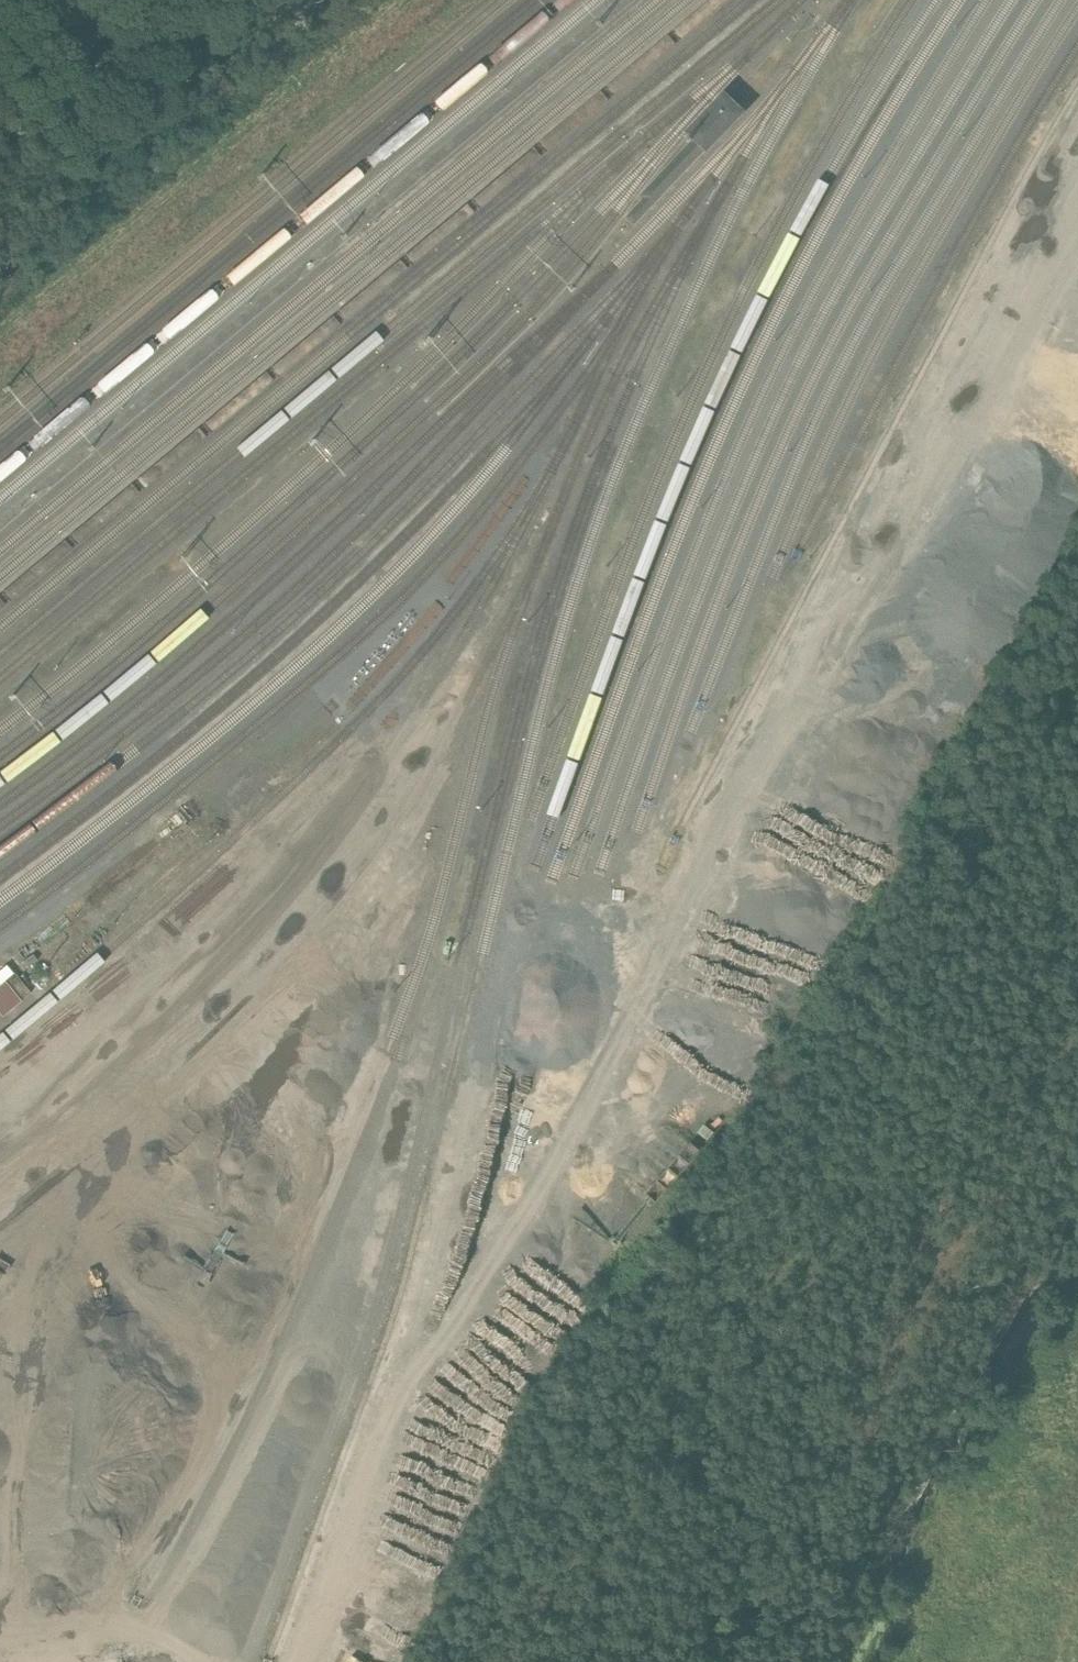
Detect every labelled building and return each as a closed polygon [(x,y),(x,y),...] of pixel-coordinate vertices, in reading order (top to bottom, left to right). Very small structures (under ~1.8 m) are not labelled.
[(31,989),(7,962),(0,968),(0,1015),(31,989)]
